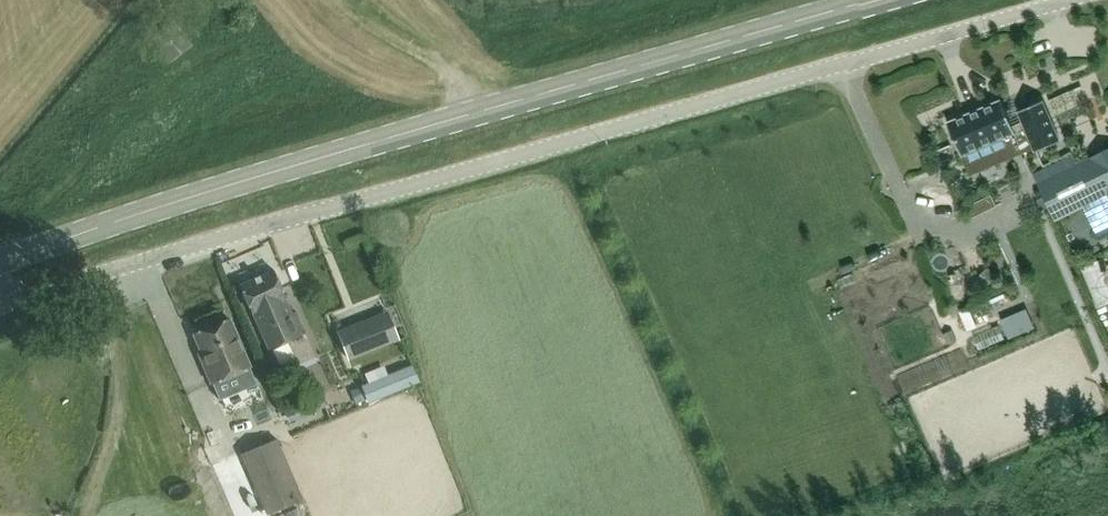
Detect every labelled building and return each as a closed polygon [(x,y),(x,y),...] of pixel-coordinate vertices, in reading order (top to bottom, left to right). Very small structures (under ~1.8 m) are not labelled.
[(170,60),(188,46),(171,24),(152,38),(170,60)] [(1025,128),(1022,120),(1011,125),(1000,97),(998,98),(999,98),(947,120),(946,120),(961,156),(962,155),(978,148),(982,157),(1001,149),(997,140),(1013,133),(1013,134),(1015,133),(1015,132),(1025,128)] [(1017,110),(1022,120),(1025,128),(1035,151),(1059,140),(1042,99),(1017,110)] [(1041,183),(1058,218),(1075,209),(1090,241),(1107,232),(1107,150),(1041,183)] [(1081,266),(1098,306),(1107,302),(1107,266),(1104,257),(1081,266)] [(280,347),(307,335),(298,312),(291,312),(274,271),(240,285),(252,313),(253,312),(260,329),(269,351),(280,347)] [(398,340),(390,318),(387,312),(337,332),(340,338),(348,359),(398,340)] [(229,320),(194,335),(205,360),(202,361),(212,383),(250,367),(229,320)] [(369,399),(418,379),(412,363),(362,383),(369,399)] [(250,367),(212,383),(220,401),(257,385),(250,367)] [(292,421),(322,409),(317,396),(286,408),(292,421)] [(303,501),(276,439),(242,454),(268,515),(303,501)]
